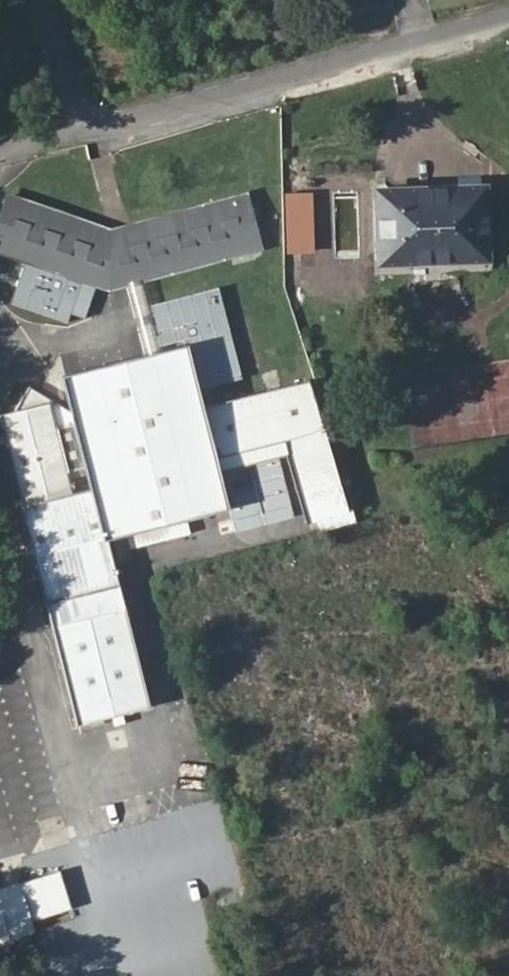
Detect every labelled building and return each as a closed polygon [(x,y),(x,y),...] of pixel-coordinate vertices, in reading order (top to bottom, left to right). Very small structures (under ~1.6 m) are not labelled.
[(376,192),(378,257),(484,255),(482,184),(416,186),(416,191),(376,192)] [(4,195),(0,206),(0,250),(109,284),(126,279),(147,355),(69,377),(79,412),(32,385),(17,407),(0,411),(77,697),(149,678),(110,530),(227,499),(218,467),(215,452),(290,431),(294,445),(308,495),(314,494),(318,511),(345,504),(340,487),(346,485),(310,373),(201,403),(184,345),(162,352),(141,274),(260,240),(246,189),(109,228),(4,195)] [(285,252),(283,284),(306,285),(308,254),(285,252)] [(484,255),(378,257),(378,269),(484,267),(484,255)] [(290,431),(215,452),(218,467),(294,445),(290,431)] [(314,494),(308,495),(313,513),(318,511),(314,494)] [(345,504),(318,511),(323,528),(360,518),(356,501),(345,504)] [(149,678),(77,697),(84,722),(156,702),(149,678)] [(34,931),(18,881),(0,887),(0,942),(34,931)]
